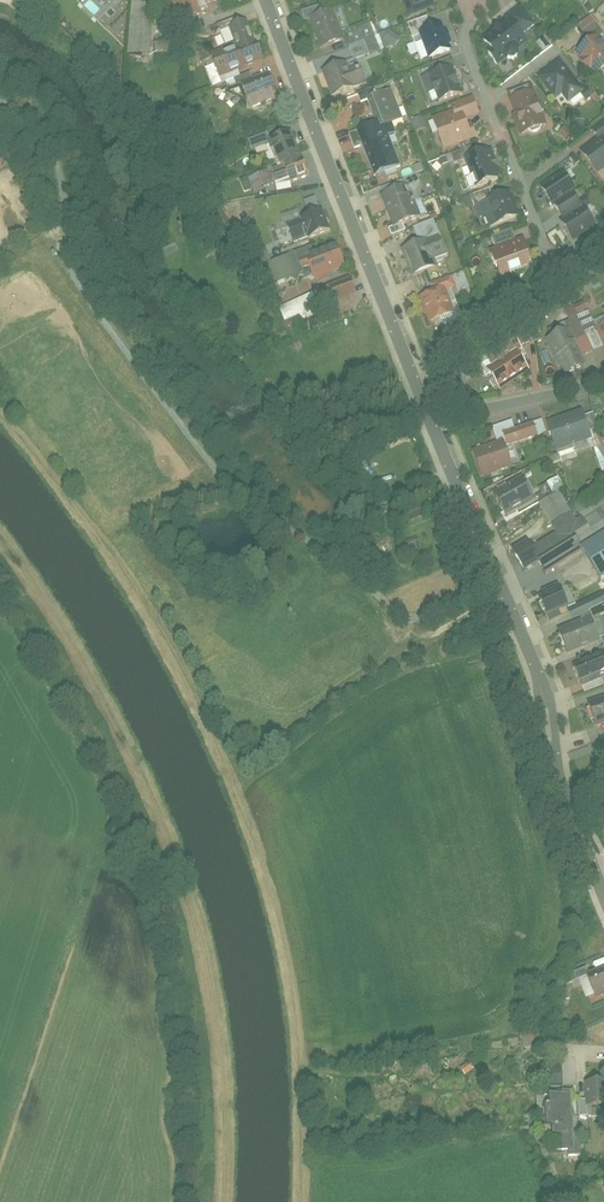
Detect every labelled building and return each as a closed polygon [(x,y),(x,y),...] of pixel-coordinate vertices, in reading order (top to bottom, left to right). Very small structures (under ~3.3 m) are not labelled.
[(143,10),(149,0),(128,0),(143,10)] [(206,8),(225,1),(225,0),(203,0),(206,8)] [(409,19),(430,11),(428,5),(440,0),(402,0),(409,19)] [(334,9),(309,18),(321,49),(346,40),(334,9)] [(512,18),(484,40),(503,65),(531,43),(512,18)] [(213,60),(220,79),(265,62),(249,21),(231,28),(239,50),(213,60)] [(443,24),(419,33),(429,61),(453,52),(443,24)] [(385,49),(399,47),(396,31),(382,34),(385,49)] [(576,54),(596,81),(603,75),(603,40),(600,35),(576,54)] [(170,45),(157,46),(157,54),(171,54),(170,45)] [(454,58),(422,69),(424,77),(456,66),(454,58)] [(561,60),(538,78),(556,102),(562,97),(568,105),(585,92),(561,60)] [(323,73),(333,98),(357,90),(355,86),(366,82),(361,68),(350,72),(347,64),(323,73)] [(455,66),(429,76),(440,104),(466,94),(455,66)] [(269,74),(241,84),(252,111),(279,101),(269,74)] [(393,90),(368,99),(373,113),(377,125),(382,123),(383,128),(404,120),(393,90)] [(536,91),(510,100),(515,115),(513,115),(521,138),(550,127),(536,91)] [(433,119),(445,151),(479,139),(476,131),(471,133),(467,122),(482,116),(475,97),(451,106),(453,112),(449,113),(433,119)] [(413,120),(417,131),(427,128),(423,116),(413,120)] [(363,147),(374,176),(398,167),(383,128),(382,123),(377,125),(350,135),(356,150),(363,147)] [(311,176),(294,133),(272,141),(289,184),(311,176)] [(579,152),(595,174),(603,167),(603,134),(579,152)] [(250,142),(254,152),(268,147),(264,137),(250,142)] [(492,148),(465,158),(476,189),(503,179),(492,148)] [(420,162),(414,164),(417,173),(423,172),(420,162)] [(566,171),(540,188),(553,208),(579,191),(566,171)] [(401,182),(383,190),(385,194),(403,187),(401,182)] [(383,196),(395,229),(421,219),(408,186),(383,196)] [(510,191),(486,200),(496,227),(520,218),(510,191)] [(305,203),(311,215),(322,210),(317,198),(305,203)] [(586,206),(560,223),(573,243),(599,226),(586,206)] [(330,232),(323,212),(302,220),(302,222),(289,227),(295,241),(308,236),(309,240),(330,232)] [(495,247),(517,241),(514,230),(492,236),(495,247)] [(403,249),(413,277),(438,267),(435,259),(449,253),(442,235),(403,249)] [(525,239),(490,251),(500,277),(534,264),(525,239)] [(319,255),(300,262),(308,283),(347,268),(338,244),(318,252),(319,255)] [(359,296),(352,279),(331,288),(337,304),(359,296)] [(421,297),(431,323),(455,314),(445,288),(421,297)] [(603,345),(603,307),(590,313),(603,345)] [(552,346),(564,374),(587,364),(574,336),(552,346)] [(487,369),(501,391),(532,372),(518,350),(487,369)] [(584,409),(547,422),(558,452),(594,439),(584,409)] [(535,423),(505,434),(509,446),(540,436),(535,423)] [(506,439),(472,451),(481,477),(515,465),(506,439)] [(535,498),(522,477),(492,496),(505,517),(535,498)] [(545,576),(582,552),(603,539),(603,509),(579,524),(561,495),(541,507),(560,537),(531,555),(537,563),(545,576)] [(582,552),(599,581),(603,578),(603,539),(582,552)] [(524,572),(537,563),(531,555),(524,544),(511,553),(524,572)] [(539,598),(547,617),(570,607),(562,588),(539,598)] [(557,632),(567,655),(601,640),(591,617),(557,632)] [(582,684),(603,674),(603,654),(574,667),(582,684)] [(587,704),(595,728),(603,725),(603,698),(587,704)] [(593,808),(603,837),(603,804),(593,808)] [(586,975),(595,999),(603,995),(603,968),(586,975)] [(552,1085),(563,1086),(564,1076),(553,1075),(552,1085)] [(585,1084),(587,1110),(603,1109),(603,1082),(585,1084)] [(571,1130),(571,1092),(563,1092),(564,1098),(551,1098),(551,1107),(545,1107),(545,1126),(554,1126),(554,1137),(563,1137),(563,1151),(575,1151),(575,1130),(571,1130)]
